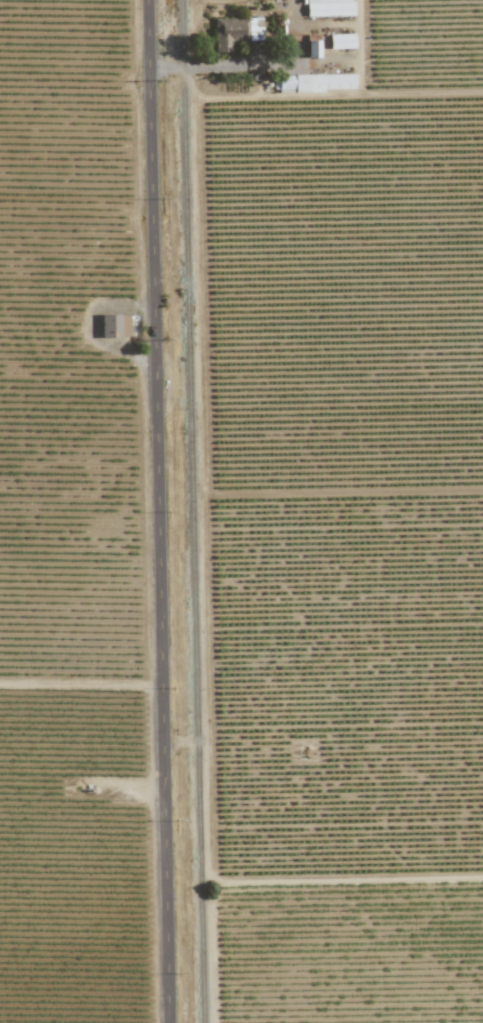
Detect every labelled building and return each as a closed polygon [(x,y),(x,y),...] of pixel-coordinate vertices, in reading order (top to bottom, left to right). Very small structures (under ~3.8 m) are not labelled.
[(352,16),(352,1),(348,1),(348,0),(305,0),(305,17),(352,16)] [(230,41),(261,41),(260,18),(212,19),(213,53),(230,52),(230,41)] [(328,35),(329,49),(353,49),(352,34),(328,35)] [(306,58),(318,58),(317,35),(305,35),(306,58)] [(353,74),(308,75),(308,91),(354,90),(353,74)] [(308,92),(307,75),(274,76),(274,93),(308,92)] [(127,315),(100,315),(100,338),(127,337),(127,315)]
